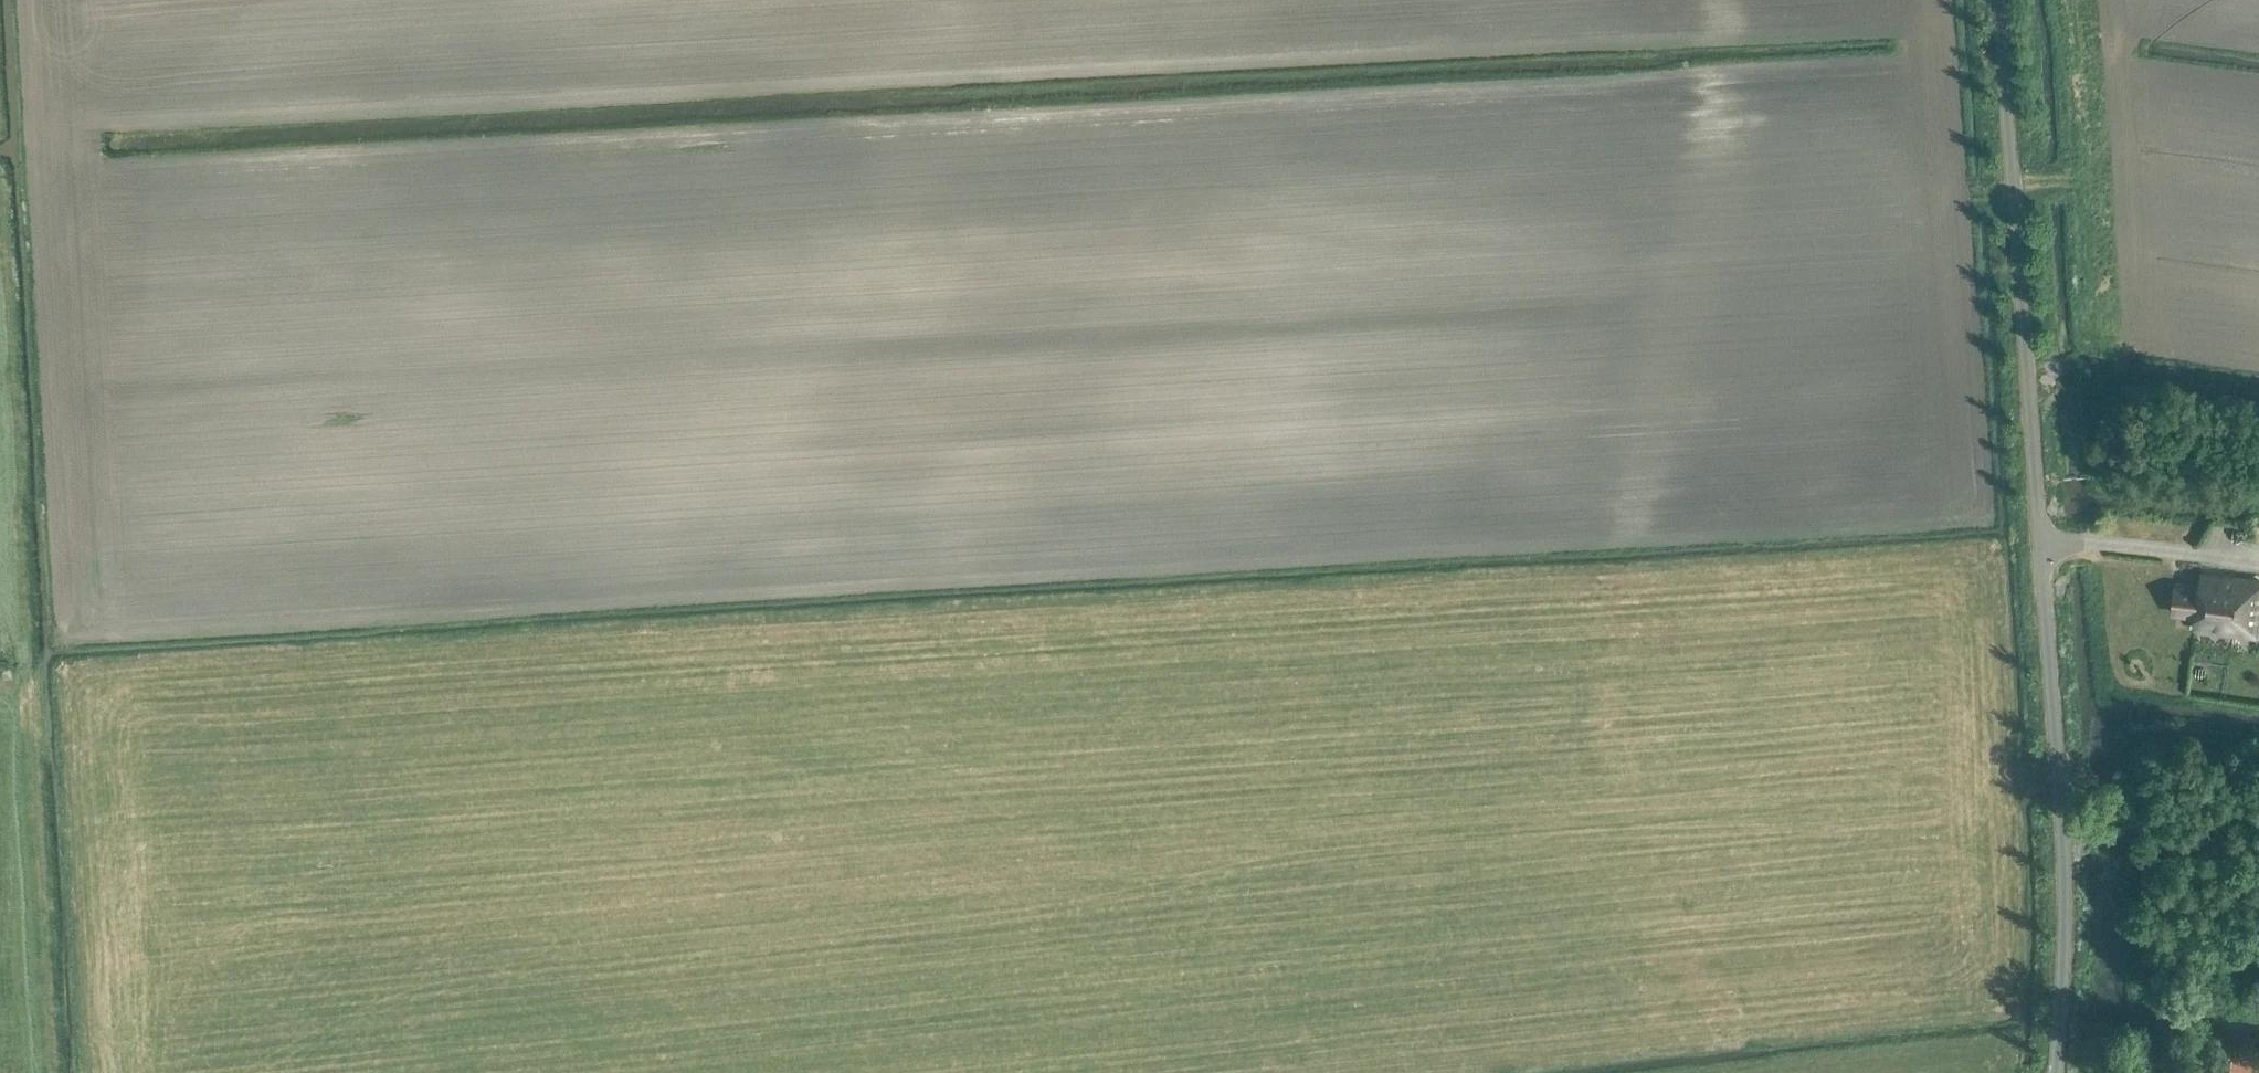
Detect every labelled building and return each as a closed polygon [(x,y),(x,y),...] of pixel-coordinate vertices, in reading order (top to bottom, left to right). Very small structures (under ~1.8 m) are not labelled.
[(2258,626),(2258,576),(2201,568),(2198,586),(2175,583),(2171,614),(2195,618),(2193,629),(2257,638),(2258,626)] [(2231,1057),(2230,1072),(2200,1071),(2200,1072),(2258,1072),(2258,1059),(2231,1057)]
